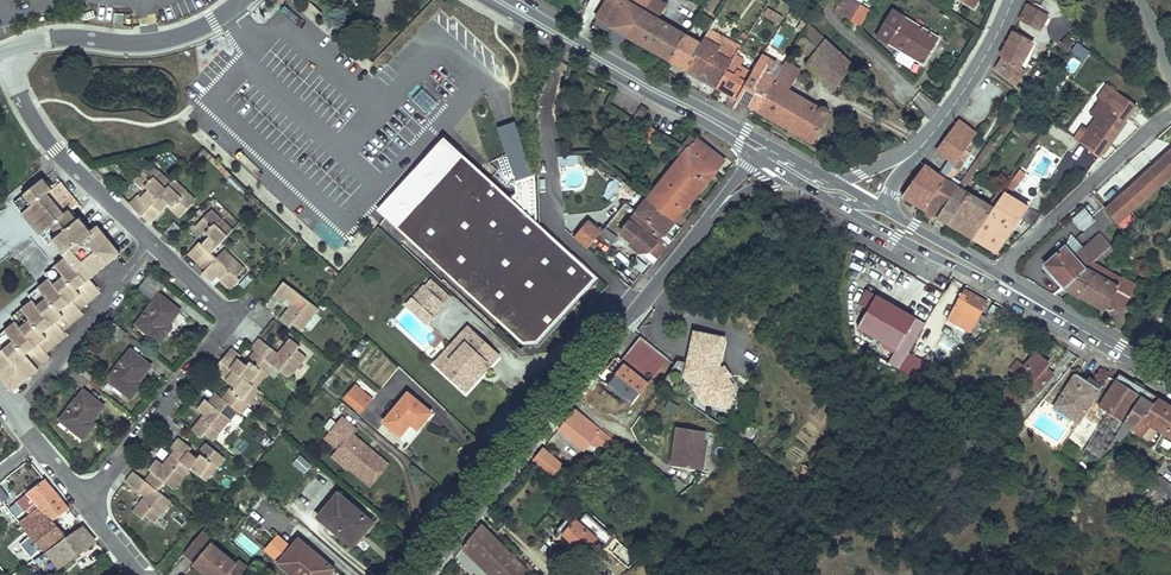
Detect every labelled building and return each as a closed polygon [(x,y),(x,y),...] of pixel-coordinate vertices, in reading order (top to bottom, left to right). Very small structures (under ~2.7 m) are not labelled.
[(633,36),(648,9),(633,0),(611,0),(601,17),(633,36)] [(858,0),(840,0),(836,8),(862,24),(872,9),(858,0)] [(967,1),(980,9),(986,0),(966,0),(967,1)] [(1043,18),(1025,5),(1019,21),(1035,32),(1043,18)] [(943,38),(896,8),(879,35),(926,65),(943,38)] [(648,9),(633,36),(675,60),(690,34),(648,9)] [(717,22),(714,21),(717,16),(708,10),(697,27),(710,35),(713,30),(717,22)] [(783,28),(787,20),(772,12),(768,20),(783,28)] [(829,41),(811,25),(795,53),(801,57),(807,49),(816,56),(829,41)] [(705,43),(691,69),(721,87),(739,54),(742,48),(713,30),(710,35),(705,43)] [(690,34),(675,60),(691,69),(705,43),(690,34)] [(1017,68),(1029,47),(1012,36),(1007,45),(1001,57),(991,72),(994,74),(1008,82),(1010,79),(1017,68)] [(1069,52),(1073,41),(1063,37),(1060,49),(1069,52)] [(363,45),(370,61),(381,56),(373,40),(363,45)] [(816,56),(809,63),(836,86),(856,64),(829,41),(816,56)] [(1077,44),(1072,52),(1084,60),(1090,52),(1077,44)] [(739,54),(721,87),(742,100),(756,75),(744,68),(748,59),(739,54)] [(756,75),(742,100),(762,111),(787,66),(768,55),(756,75)] [(787,66),(762,111),(818,143),(834,115),(794,91),(805,70),(790,61),(787,66)] [(1016,83),(1023,71),(1017,68),(1010,79),(1008,82),(1014,86),(1016,83)] [(1148,80),(1144,87),(1153,93),(1157,86),(1148,80)] [(1078,140),(1099,155),(1136,106),(1106,85),(1096,97),(1105,104),(1078,140)] [(640,109),(630,122),(638,127),(648,114),(640,109)] [(924,166),(903,195),(921,207),(955,158),(972,134),(964,126),(968,120),(963,115),(934,152),(946,162),(937,174),(924,166)] [(688,150),(717,171),(725,161),(696,139),(690,147),(685,144),(684,146),(688,150)] [(952,185),(933,215),(945,222),(966,193),(963,190),(995,144),(990,140),(956,188),(952,185)] [(1078,140),(1060,165),(1080,181),(1099,155),(1078,140)] [(600,279),(540,223),(538,180),(519,187),(519,193),(513,199),(455,145),(440,146),(381,210),(528,345),(540,344),(600,279)] [(646,201),(674,224),(717,171),(688,150),(684,146),(676,155),(681,158),(646,201)] [(1107,205),(1120,218),(1170,173),(1170,146),(1107,205)] [(579,157),(559,160),(560,169),(580,167),(579,157)] [(163,166),(156,158),(153,162),(160,169),(163,166)] [(955,158),(921,207),(933,215),(952,185),(946,181),(961,162),(955,158)] [(142,190),(133,198),(154,219),(172,202),(184,215),(198,201),(189,193),(193,189),(180,175),(176,178),(163,166),(160,169),(153,162),(138,175),(151,188),(146,193),(142,190)] [(1003,192),(970,238),(993,254),(1017,218),(1029,227),(1036,215),(1026,208),(1020,204),(1017,208),(1012,206),(1015,200),(1012,198),(1022,184),(1027,188),(1033,179),(1019,170),(1005,189),(1003,192)] [(538,180),(538,174),(519,181),(519,187),(538,180)] [(608,198),(622,184),(615,177),(601,192),(608,198)] [(44,231),(53,242),(78,221),(69,210),(78,202),(60,181),(51,189),(42,178),(18,198),(27,209),(23,212),(41,234),(44,231)] [(966,193),(945,222),(970,238),(1003,192),(1005,189),(1000,185),(985,205),(966,193)] [(201,198),(193,189),(189,193),(198,201),(201,198)] [(27,209),(18,198),(14,201),(23,212),(27,209)] [(665,235),(674,224),(646,201),(621,233),(633,242),(632,243),(640,249),(640,254),(650,253),(658,260),(672,243),(671,242),(672,241),(665,235)] [(1094,215),(1083,201),(1071,213),(1082,227),(1094,215)] [(224,216),(216,208),(212,213),(220,221),(224,216)] [(220,221),(212,213),(200,225),(211,238),(206,244),(203,241),(191,253),(208,269),(205,272),(214,281),(221,275),(234,288),(242,280),(240,278),(248,269),(229,250),(221,259),(215,253),(237,231),(224,216),(220,221)] [(53,242),(64,255),(92,233),(80,219),(78,221),(53,242)] [(599,238),(603,233),(591,224),(588,224),(575,238),(588,250),(599,238)] [(67,258),(57,267),(60,271),(49,280),(39,288),(44,293),(34,301),(23,310),(27,314),(16,323),(6,331),(10,336),(0,344),(3,348),(0,351),(0,376),(12,391),(39,369),(38,368),(51,358),(47,353),(68,337),(63,333),(85,316),(80,311),(102,294),(89,280),(120,255),(98,228),(92,233),(64,255),(67,258)] [(612,249),(619,240),(606,229),(603,233),(599,238),(612,249)] [(1066,242),(1078,255),(1088,246),(1085,243),(1073,229),(1066,242)] [(1105,247),(1111,242),(1101,230),(1085,243),(1088,246),(1078,255),(1066,242),(1046,261),(1064,283),(1090,261),(1105,247)] [(44,231),(41,234),(50,245),(53,242),(44,231)] [(1111,242),(1105,247),(1113,256),(1120,250),(1111,242)] [(648,267),(638,260),(633,267),(642,274),(648,267)] [(1090,261),(1064,283),(1100,309),(1103,305),(1109,310),(1114,303),(1121,307),(1132,288),(1120,278),(1118,282),(1090,261)] [(134,284),(147,270),(143,266),(130,281),(134,284)] [(60,271),(57,267),(46,276),(49,280),(60,271)] [(634,284),(619,270),(615,275),(631,289),(634,284)] [(150,271),(138,286),(152,297),(164,283),(150,271)] [(320,305),(285,279),(275,292),(284,299),(286,297),(291,300),(289,303),(279,315),(290,324),(293,320),(303,328),(320,305)] [(447,304),(427,285),(410,303),(418,310),(424,304),(436,315),(447,304)] [(923,298),(935,303),(940,292),(928,286),(923,298)] [(44,293),(39,288),(30,296),(34,301),(44,293)] [(908,352),(926,322),(868,288),(858,304),(868,310),(857,328),(896,351),(889,363),(898,368),(908,352)] [(986,303),(964,289),(946,318),(968,332),(976,319),(983,308),(986,303)] [(160,296),(137,326),(160,344),(169,334),(165,331),(168,327),(181,312),(160,296)] [(1116,314),(1121,307),(1114,303),(1109,310),(1116,314)] [(424,304),(418,310),(430,322),(436,315),(424,304)] [(983,331),(1003,310),(995,304),(988,311),(980,322),(976,326),(983,331)] [(988,311),(983,308),(976,319),(980,322),(988,311)] [(27,314),(23,310),(13,319),(16,323),(27,314)] [(127,332),(111,320),(106,327),(120,339),(127,332)] [(501,355),(471,327),(454,345),(461,351),(443,369),(467,391),(477,381),(474,378),(481,370),(484,374),(501,355)] [(6,331),(0,336),(0,344),(10,336),(6,331)] [(722,337),(693,331),(686,364),(703,391),(706,391),(704,400),(724,404),(729,385),(718,367),(715,366),(722,337)] [(207,411),(195,425),(205,433),(209,429),(218,437),(234,415),(225,409),(232,399),(245,409),(252,400),(256,403),(268,388),(263,385),(275,371),(271,368),(277,359),(282,362),(294,372),(311,350),(301,343),(303,340),(293,332),(281,347),(261,332),(253,341),(257,344),(247,358),(242,353),(243,350),(233,342),(216,365),(234,380),(225,393),(218,388),(211,397),(208,395),(200,405),(207,411)] [(631,345),(619,359),(646,381),(667,356),(640,334),(631,345)] [(461,351),(454,345),(437,363),(443,369),(461,351)] [(1027,363),(1019,372),(1040,388),(1055,370),(1049,365),(1045,362),(1049,357),(1038,349),(1027,363)] [(128,350),(106,379),(129,398),(137,388),(134,384),(137,380),(148,367),(128,350)] [(929,365),(908,352),(898,368),(919,381),(929,365)] [(619,359),(615,355),(596,378),(628,404),(646,381),(619,359)] [(1013,366),(1019,372),(1027,363),(1020,357),(1013,366)] [(277,359),(271,368),(275,371),(282,362),(277,359)] [(88,379),(73,368),(67,376),(82,388),(88,379)] [(1073,371),(1097,388),(1101,382),(1090,375),(1088,377),(1075,368),(1073,371)] [(481,370),(474,378),(477,381),(484,374),(481,370)] [(1084,407),(1097,388),(1073,371),(1063,387),(1055,404),(1076,418),(1084,407)] [(1097,388),(1084,407),(1076,418),(1075,421),(1068,435),(1066,438),(1101,459),(1109,447),(1117,436),(1121,439),(1131,429),(1158,395),(1145,387),(1143,391),(1132,384),(1131,387),(1127,385),(1131,378),(1119,371),(1115,377),(1107,372),(1101,382),(1097,388)] [(1143,391),(1145,387),(1131,378),(1127,385),(1131,387),(1132,384),(1143,391)] [(46,391),(50,394),(58,384),(54,380),(46,391)] [(373,398),(359,386),(356,389),(370,401),(373,398)] [(1022,398),(1006,386),(993,404),(1008,416),(1022,398)] [(370,401),(356,389),(348,398),(365,414),(373,404),(370,401)] [(81,393),(59,422),(83,442),(92,430),(88,427),(92,423),(102,410),(81,393)] [(435,415),(412,395),(386,424),(404,439),(414,428),(420,433),(435,415)] [(1158,395),(1131,429),(1143,436),(1144,435),(1150,425),(1160,431),(1163,433),(1170,437),(1170,409),(1170,408),(1170,403),(1158,395)] [(252,400),(245,409),(249,412),(256,403),(252,400)] [(676,412),(680,404),(669,400),(666,408),(676,412)] [(611,440),(572,407),(556,428),(581,450),(587,442),(600,452),(611,440)] [(359,430),(345,417),(326,438),(339,450),(338,451),(353,463),(351,466),(372,483),(389,465),(355,435),(359,430)] [(699,440),(700,428),(672,424),(669,448),(674,449),(672,464),(696,468),(699,440)] [(1160,431),(1150,425),(1144,435),(1154,441),(1160,431)] [(414,428),(404,439),(412,447),(422,435),(420,433),(414,428)] [(273,442),(278,435),(272,430),(267,437),(273,442)] [(236,444),(241,452),(254,444),(248,435),(236,444)] [(144,496),(133,511),(143,518),(146,514),(155,522),(172,500),(159,490),(165,481),(174,488),(193,464),(210,477),(222,461),(218,458),(224,450),(209,438),(196,455),(193,453),(196,449),(182,438),(174,449),(177,452),(166,466),(157,459),(149,469),(152,471),(145,480),(133,471),(125,481),(144,496)] [(564,459),(543,442),(535,454),(555,470),(564,459)] [(224,450),(218,458),(222,461),(229,453),(224,450)] [(353,463),(338,451),(334,456),(369,487),(372,483),(351,466),(353,463)] [(299,455),(291,464),(304,475),(312,466),(299,455)] [(275,470),(265,480),(270,485),(274,480),(273,479),(278,473),(275,470)] [(1160,477),(1150,492),(1170,507),(1170,485),(1160,477)] [(69,509),(44,479),(24,494),(33,506),(31,508),(33,512),(19,523),(30,536),(21,543),(33,558),(42,551),(64,534),(53,521),(69,509)] [(337,492),(318,516),(354,547),(374,523),(337,492)] [(33,506),(24,494),(18,499),(26,511),(31,508),(33,506)] [(604,521),(586,505),(583,508),(587,511),(578,521),(575,518),(564,531),(576,542),(572,546),(581,554),(597,537),(604,543),(611,533),(603,524),(604,521)] [(482,519),(461,544),(490,574),(518,574),(527,566),(482,519)] [(83,526),(49,550),(59,565),(96,541),(83,526)] [(207,574),(226,574),(229,572),(233,574),(240,574),(246,567),(238,560),(235,563),(211,543),(214,540),(202,530),(184,551),(196,560),(193,564),(207,574)] [(288,544),(278,535),(264,551),(274,560),(288,544)] [(628,550),(616,540),(611,546),(622,556),(623,556),(628,550)] [(279,565),(291,574),(331,574),(334,572),(299,542),(279,565)] [(34,560),(42,574),(49,574),(60,568),(59,565),(49,550),(34,560)] [(628,550),(623,556),(633,565),(639,560),(628,550)] [(639,560),(633,565),(640,571),(645,565),(639,560)]
